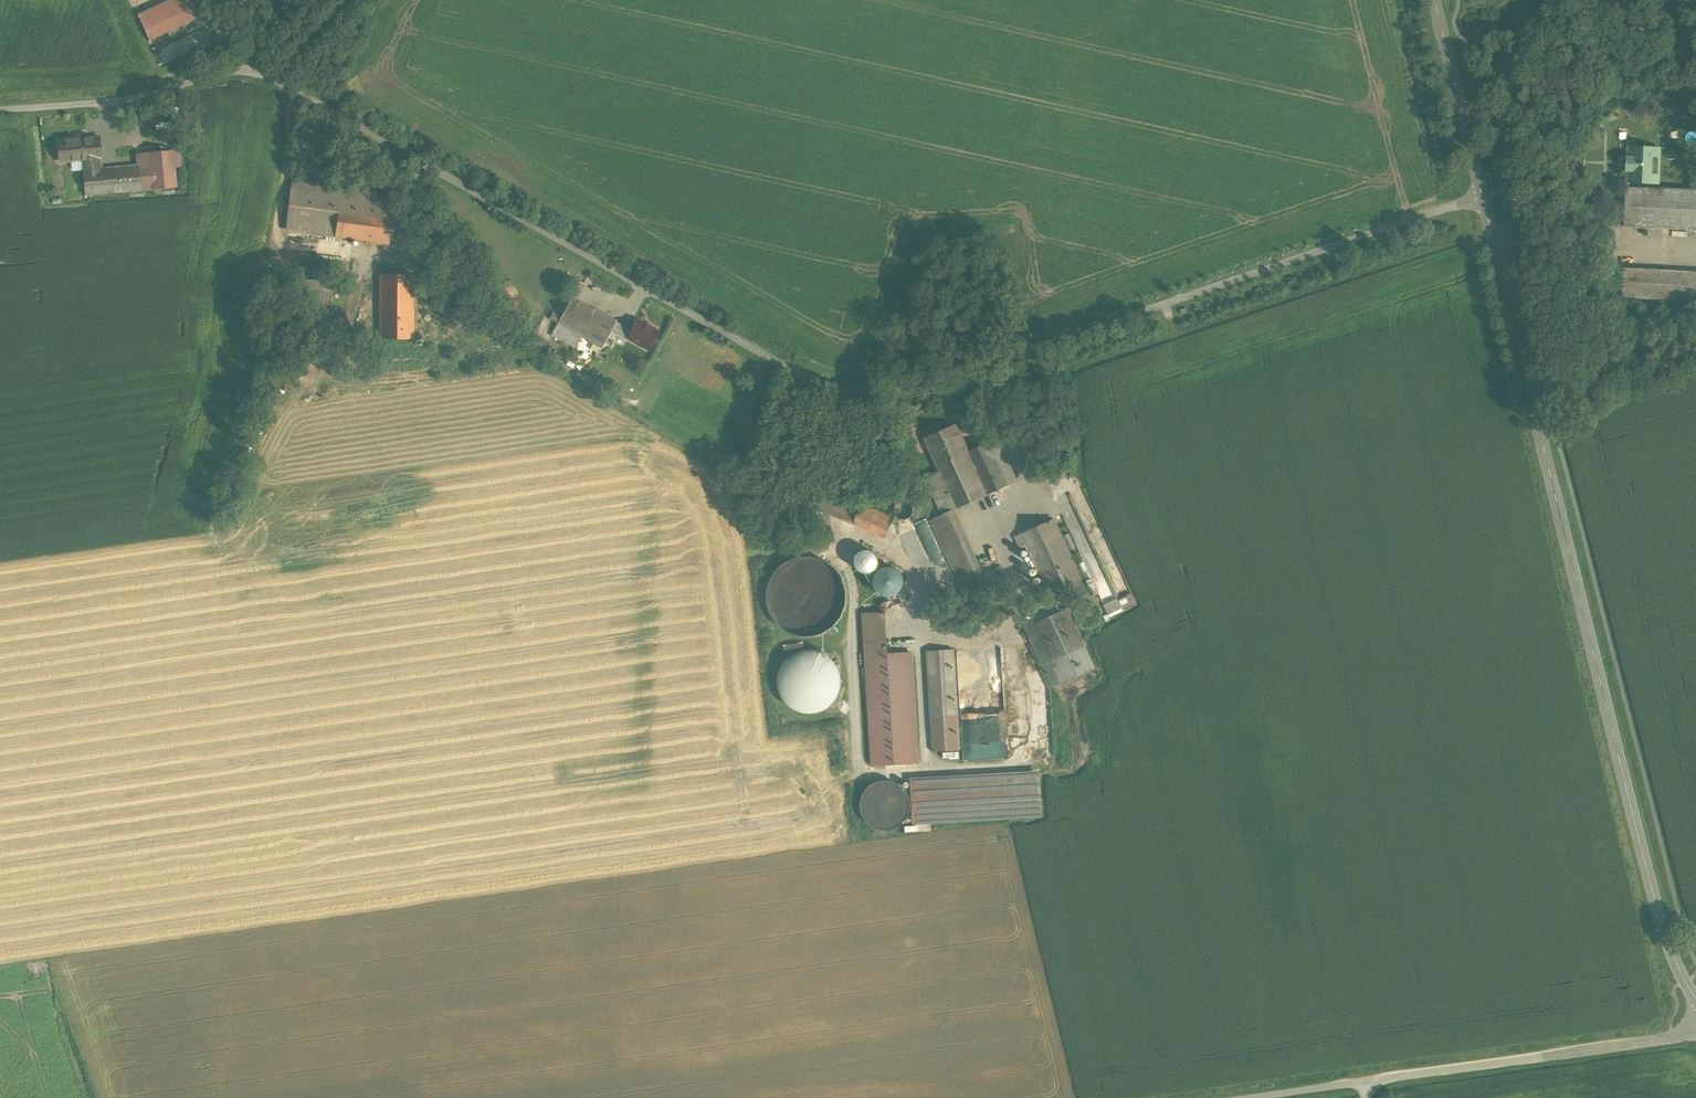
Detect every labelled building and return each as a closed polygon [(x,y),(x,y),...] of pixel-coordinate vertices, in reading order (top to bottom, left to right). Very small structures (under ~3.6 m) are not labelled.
[(138,14),(150,40),(200,17),(193,0),(168,0),(138,14)] [(99,137),(59,140),(61,161),(100,157),(101,157),(99,137)] [(1660,148),(1628,146),(1627,156),(1626,156),(1626,171),(1627,171),(1626,181),(1658,183),(1660,148)] [(173,150),(137,154),(138,165),(140,189),(141,189),(177,186),(173,150)] [(138,165),(101,168),(100,157),(83,159),(84,170),(83,170),(86,194),(140,189),(138,165)] [(396,195),(294,181),(287,230),(389,243),(396,195)] [(1626,187),(1624,226),(1695,229),(1695,190),(1626,187)] [(1623,267),(1621,296),(1695,300),(1695,271),(1623,267)] [(316,280),(299,279),(299,325),(297,325),(297,333),(329,333),(329,271),(316,271),(316,280)] [(413,274),(380,273),(380,309),(414,309),(414,274),(413,274)] [(616,321),(572,297),(552,334),(575,347),(581,335),(596,343),(592,350),(598,353),(611,329),(616,321)] [(414,309),(380,309),(380,327),(375,327),(375,337),(380,337),(380,338),(414,338),(414,309)] [(658,331),(637,319),(631,329),(616,321),(611,329),(627,338),(628,337),(649,349),(658,331)] [(957,423),(925,438),(936,462),(968,448),(957,423)] [(990,441),(969,451),(968,448),(936,462),(940,470),(926,477),(943,514),(949,512),(1017,481),(998,439),(990,442),(990,441)] [(910,501),(908,500),(906,500),(905,500),(903,500),(901,501),(899,502),(898,503),(897,504),(896,506),(896,507),(896,509),(896,511),(896,512),(896,513),(897,514),(898,515),(898,516),(900,517),(901,518),(903,518),(904,518),(905,518),(907,518),(908,518),(910,517),(911,516),(912,515),(913,514),(914,512),(914,511),(914,509),(914,508),(914,507),(913,505),(913,504),(912,503),(911,502),(910,501)] [(895,515),(863,503),(857,521),(856,520),(853,530),(869,536),(865,544),(881,551),(895,515)] [(989,600),(949,512),(943,514),(930,520),(969,605),(975,602),(977,606),(989,600)] [(1082,579),(1054,519),(1022,534),(1027,545),(1050,594),(1082,579)] [(1027,545),(1022,534),(1015,537),(1020,548),(1027,545)] [(876,550),(873,550),(869,551),(865,553),(863,557),(862,561),(863,566),(865,569),(867,572),(871,574),(877,573),(881,572),(885,567),(886,563),(885,558),(883,554),(880,552),(876,550)] [(897,575),(893,573),(889,573),(884,574),(882,576),(879,580),(878,583),(878,588),(880,592),(883,596),(889,598),(893,598),(897,597),(900,594),(903,590),(904,586),(903,581),(901,577),(897,575)] [(1035,623),(1034,624),(1062,683),(1095,668),(1068,608),(1035,623)] [(886,612),(864,613),(866,654),(888,653),(886,612)] [(1062,683),(1034,624),(1035,623),(1032,618),(1023,622),(1053,687),(1062,683)] [(954,649),(927,651),(931,718),(959,716),(954,649)] [(888,653),(866,654),(873,765),(918,762),(912,652),(888,653)] [(1039,773),(928,779),(931,822),(1042,816),(1039,773)] [(885,780),(881,781),(877,782),(874,783),(871,786),(868,788),(865,791),(864,795),(862,798),(862,802),(862,806),(862,810),(863,813),(865,817),(867,820),(870,823),(873,825),(876,827),(880,828),(884,829),(888,829),(891,829),(895,827),(899,826),(902,824),(904,821),(907,818),(909,815),(910,811),(911,807),(911,803),(910,799),(909,796),(907,792),(905,789),(903,786),(899,784),(896,782),(892,781),(889,780),(885,780)]
